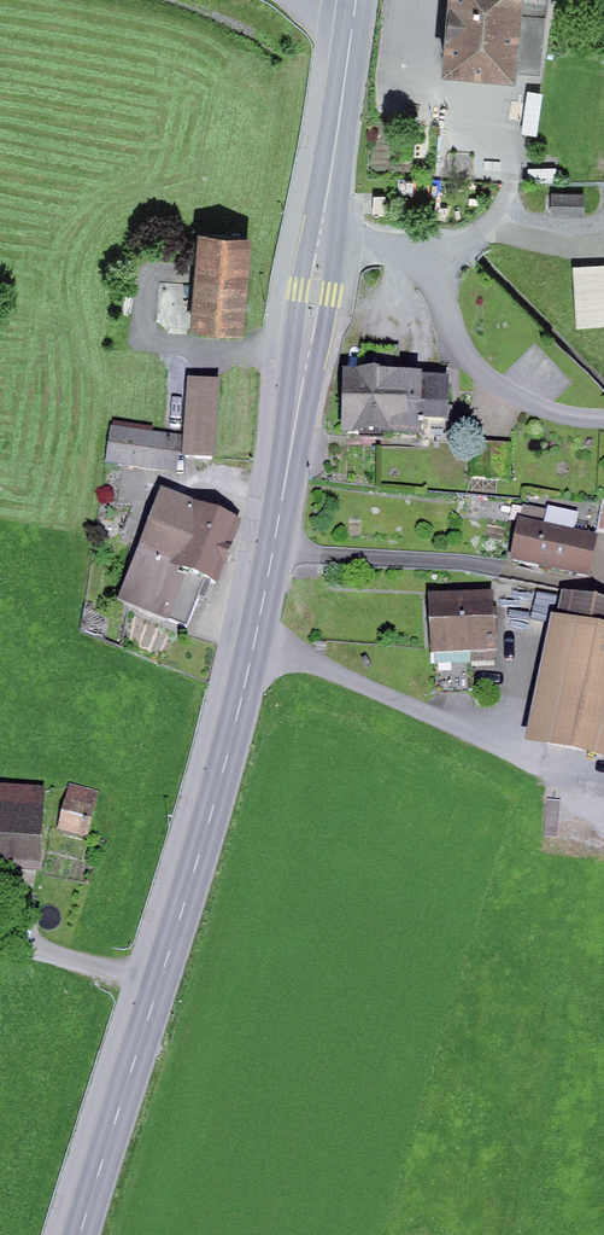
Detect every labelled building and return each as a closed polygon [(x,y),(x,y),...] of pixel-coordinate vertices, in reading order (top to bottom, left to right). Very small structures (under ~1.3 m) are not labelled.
[(440,75),(516,82),(517,72),(541,74),(549,0),(448,0),(440,75)] [(543,94),(527,92),(522,134),(538,136),(543,94)] [(557,169),(528,169),(528,183),(557,182),(557,169)] [(586,194),(551,193),(551,216),(585,217),(586,194)] [(374,196),(373,215),(385,216),(386,197),(374,196)] [(252,238),(197,234),(190,332),(244,336),(252,238)] [(573,267),(576,326),(603,325),(603,265),(573,267)] [(452,434),(452,383),(402,383),(402,347),(362,347),(362,377),(340,377),(340,448),(374,448),(422,448),(422,434),(452,434)] [(220,388),(189,386),(183,461),(214,464),(220,388)] [(179,439),(111,430),(107,465),(175,474),(179,439)] [(510,482),(512,446),(471,444),(470,480),(510,482)] [(244,529),(162,498),(120,610),(168,628),(171,622),(187,628),(203,586),(220,592),(244,529)] [(547,513),(523,508),(520,524),(544,529),(547,513)] [(520,524),(518,524),(509,566),(590,583),(599,539),(574,534),(578,516),(548,509),(547,513),(544,529),(520,524)] [(497,659),(494,598),(428,602),(431,661),(435,661),(437,697),(474,695),(472,660),(497,659)] [(523,754),(603,771),(603,607),(561,598),(556,625),(550,624),(523,754)] [(98,792),(69,786),(58,833),(87,840),(98,792)] [(41,879),(46,792),(0,789),(0,877),(41,879)]
